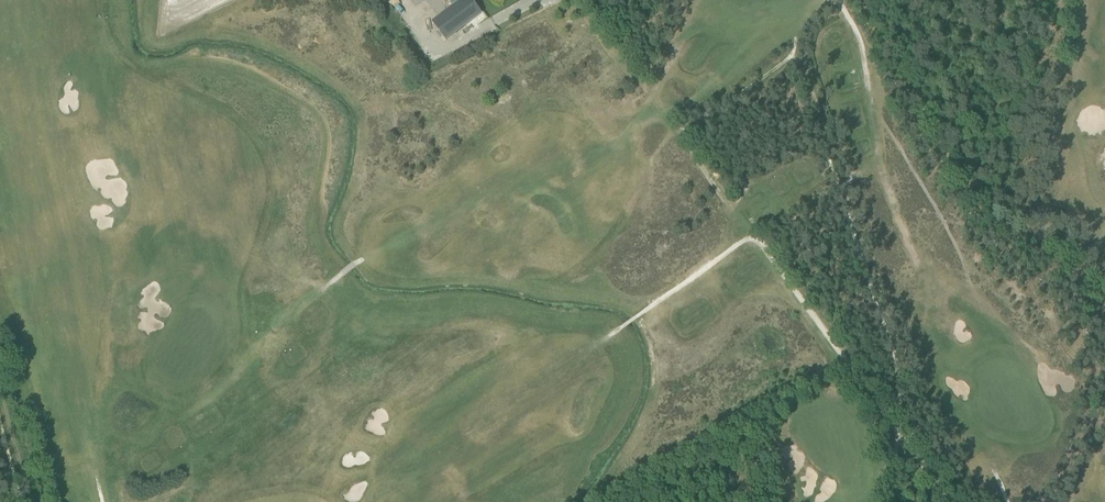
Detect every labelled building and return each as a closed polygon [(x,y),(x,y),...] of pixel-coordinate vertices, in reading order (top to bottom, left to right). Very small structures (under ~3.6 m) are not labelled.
[(408,0),(389,0),(393,8),(408,0)] [(452,6),(432,22),(447,41),(482,14),(471,0),(460,0),(452,6)]
